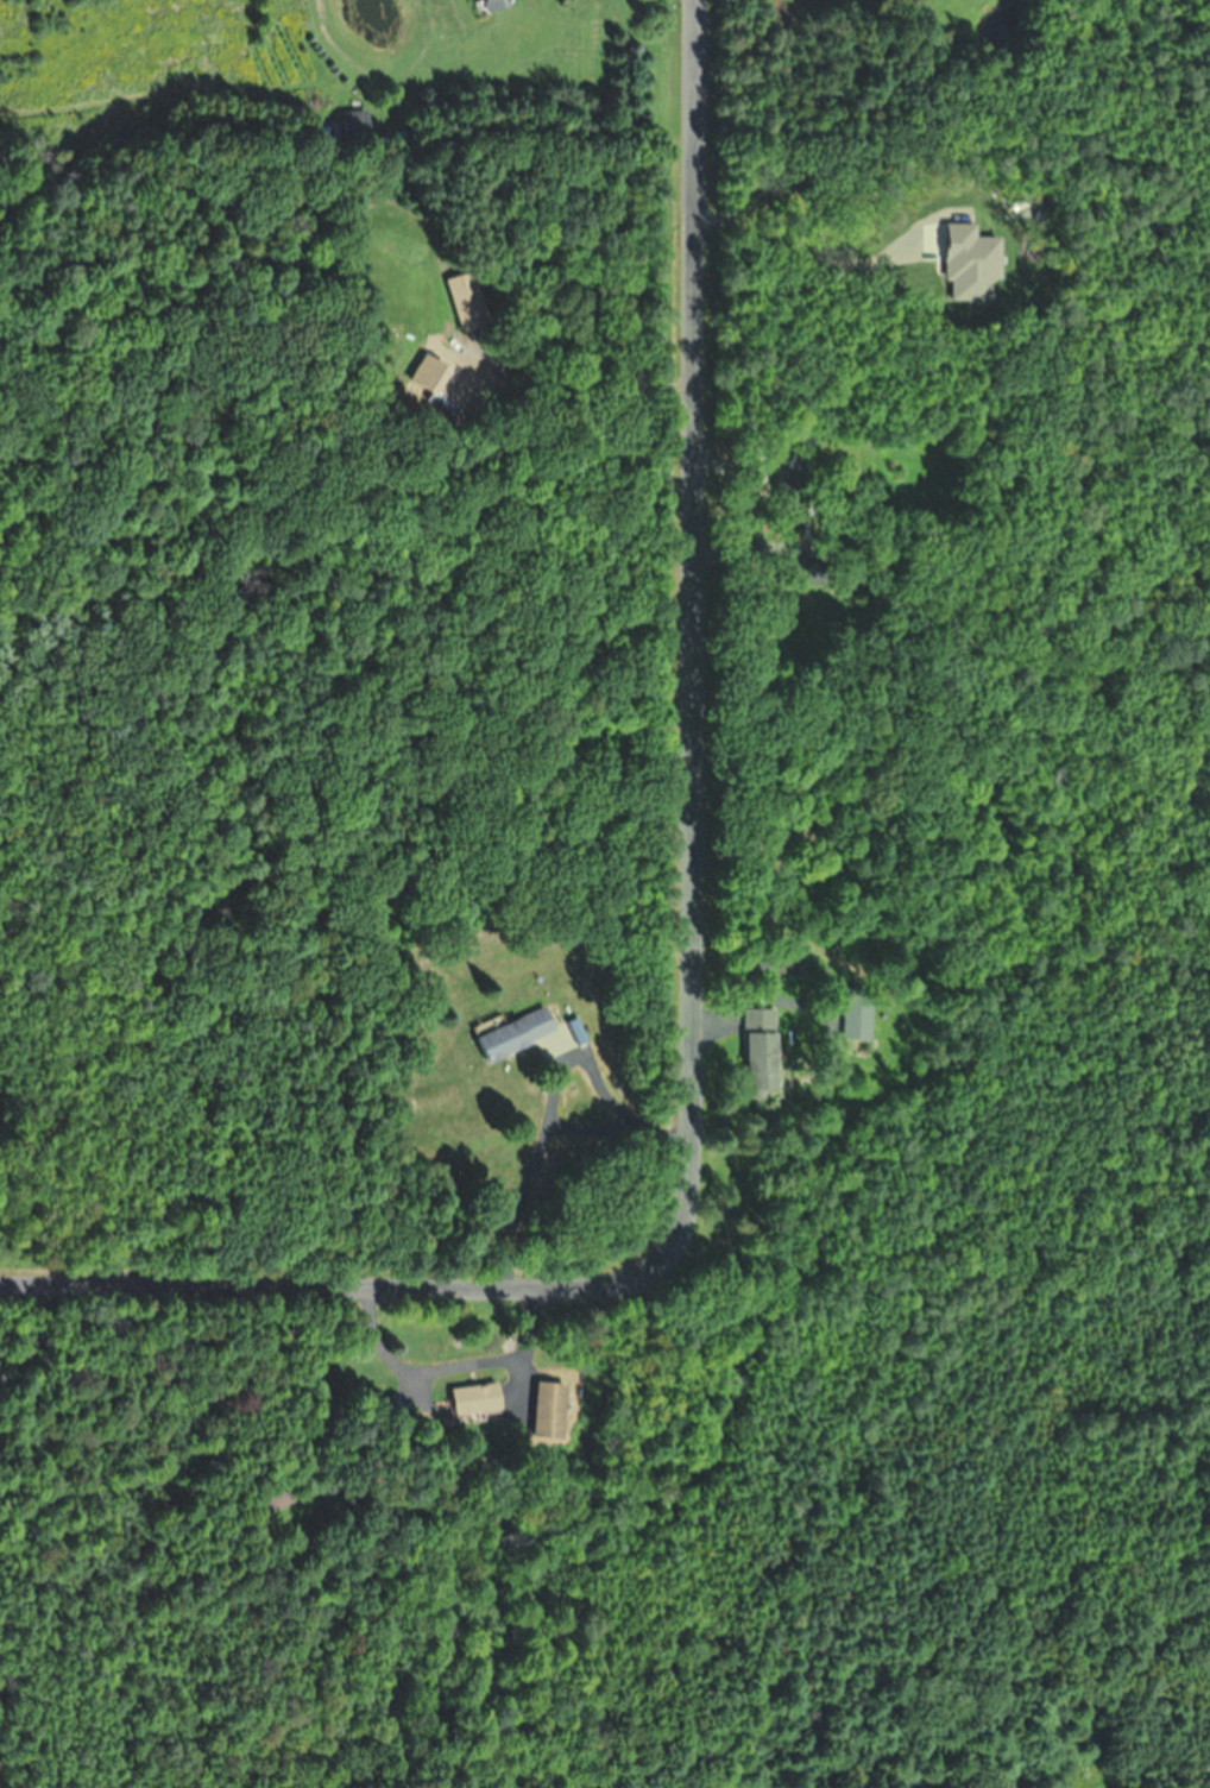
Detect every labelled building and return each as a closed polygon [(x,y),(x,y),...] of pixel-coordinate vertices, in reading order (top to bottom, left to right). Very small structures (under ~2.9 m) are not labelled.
[(491,13),(515,5),(513,0),(486,0),(491,13)] [(370,137),(369,110),(342,111),(343,138),(370,137)] [(460,332),(490,324),(476,271),(446,279),(460,332)] [(447,364),(422,351),(406,381),(430,394),(447,364)] [(844,1041),(871,1041),(871,1001),(844,1001),(844,1041)] [(492,1062),(560,1033),(549,1007),(480,1036),(492,1062)] [(780,1093),(780,1009),(746,1009),(745,1093),(780,1093)] [(565,1441),(567,1384),(539,1383),(536,1439),(565,1441)] [(454,1388),(457,1416),(505,1412),(503,1384),(454,1388)]
